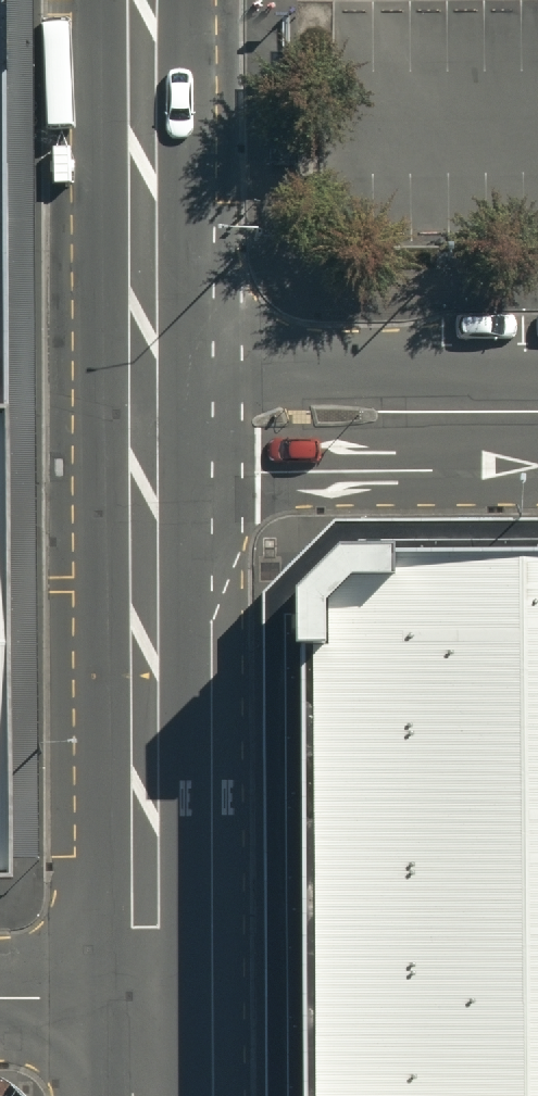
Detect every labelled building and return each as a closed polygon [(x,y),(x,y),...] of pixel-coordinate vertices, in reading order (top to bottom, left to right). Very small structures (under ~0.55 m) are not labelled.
[(9,894),(2,0),(0,0),(0,894),(9,894)] [(356,549),(300,606),(304,1095),(537,1095),(537,548),(356,549)]
